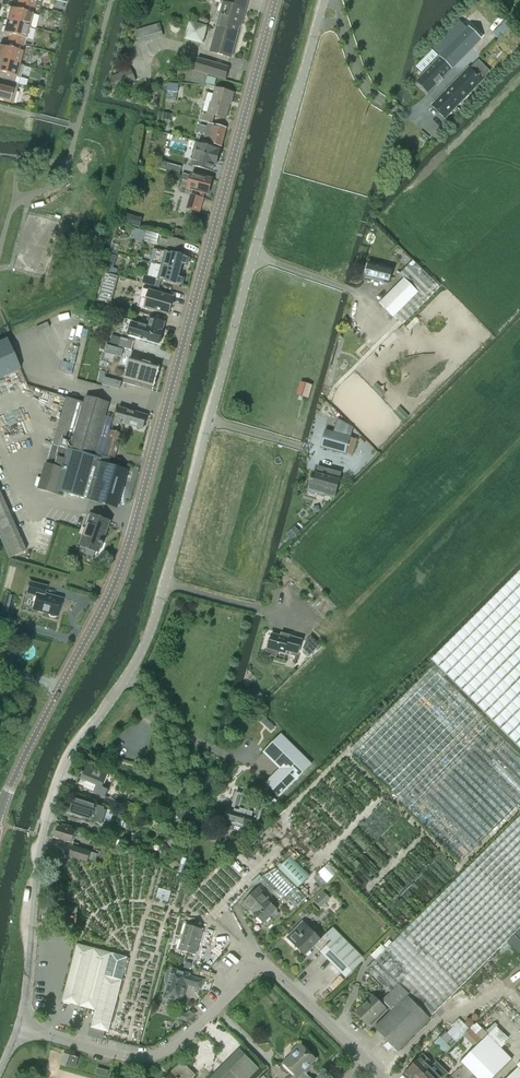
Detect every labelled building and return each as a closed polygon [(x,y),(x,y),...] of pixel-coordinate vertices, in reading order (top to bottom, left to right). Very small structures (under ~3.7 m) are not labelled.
[(17,3),(34,8),(39,9),(41,0),(18,0),(17,3)] [(223,3),(210,52),(231,57),(245,3),(247,4),(248,0),(221,0),(220,3),(223,3)] [(9,8),(6,21),(29,27),(35,28),(39,16),(32,14),(34,8),(17,3),(16,10),(9,8)] [(6,21),(2,33),(9,35),(7,41),(24,46),(25,39),(26,39),(29,27),(6,21)] [(433,49),(441,58),(452,70),(482,41),(470,29),(463,21),(433,49)] [(208,27),(191,22),(186,39),(203,44),(208,27)] [(160,24),(136,31),(139,43),(163,36),(160,24)] [(19,64),(23,52),(22,52),(24,46),(7,41),(5,48),(0,46),(0,59),(19,64)] [(416,83),(428,94),(452,70),(441,58),(416,83)] [(13,84),(14,83),(15,77),(20,78),(23,66),(19,64),(0,59),(0,80),(13,84)] [(229,67),(197,59),(194,71),(208,75),(226,80),(229,67)] [(468,67),(431,106),(445,119),(482,80),(481,79),(469,67),(468,67)] [(135,82),(130,69),(109,78),(115,91),(135,82)] [(216,79),(208,77),(208,75),(194,71),(188,69),(185,81),(205,87),(206,84),(215,86),(216,79)] [(13,104),(18,85),(14,83),(13,84),(0,80),(0,101),(13,104)] [(179,84),(168,82),(165,100),(176,102),(179,84)] [(216,89),(209,114),(204,113),(202,120),(213,123),(215,116),(226,119),(233,94),(216,89)] [(221,147),(226,129),(208,124),(207,127),(199,125),(198,132),(206,134),(203,142),(221,147)] [(216,165),(220,152),(217,151),(218,150),(198,145),(192,166),(212,171),(214,165),(216,165)] [(160,163),(158,170),(179,176),(181,168),(160,163)] [(208,194),(212,180),(192,174),(188,189),(195,191),(194,196),(191,195),(187,209),(200,213),(205,193),(208,194)] [(132,239),(144,242),(147,232),(135,229),(132,239)] [(175,229),(174,235),(181,237),(182,230),(175,229)] [(154,249),(150,263),(180,271),(182,264),(187,266),(189,259),(154,249)] [(144,284),(145,285),(145,284),(159,288),(162,280),(182,286),(184,279),(178,277),(180,271),(150,263),(146,276),(147,276),(145,284),(144,284)] [(388,284),(392,269),(368,263),(364,278),(373,280),(374,283),(379,284),(381,282),(388,284)] [(103,273),(105,273),(115,276),(117,270),(115,269),(105,266),(103,273)] [(119,277),(115,276),(105,273),(97,301),(111,304),(119,277)] [(395,316),(399,320),(422,297),(404,279),(380,304),(394,317),(395,316)] [(169,315),(174,297),(149,290),(144,308),(169,315)] [(161,338),(165,322),(149,318),(146,327),(131,323),(127,336),(141,340),(159,345),(160,342),(161,343),(162,338),(161,338)] [(111,336),(109,343),(119,345),(121,339),(111,336)] [(132,348),(135,340),(122,336),(120,345),(132,348)] [(0,342),(0,378),(19,369),(6,340),(0,342)] [(121,356),(123,350),(106,346),(104,352),(121,357),(121,356)] [(156,378),(160,366),(131,358),(127,370),(156,378)] [(153,391),(156,378),(127,370),(124,383),(153,391)] [(119,389),(121,382),(104,378),(102,385),(119,389)] [(89,500),(89,499),(114,507),(125,470),(100,462),(101,458),(94,456),(109,402),(86,396),(84,402),(67,397),(54,444),(52,444),(39,489),(56,494),(57,491),(89,500)] [(116,418),(125,420),(124,424),(144,429),(147,416),(118,409),(116,418)] [(325,430),(321,447),(346,454),(353,429),(337,420),(333,432),(325,430)] [(122,434),(111,431),(105,456),(116,459),(122,434)] [(309,486),(308,491),(333,498),(334,499),(335,497),(341,473),(320,466),(318,474),(314,473),(313,473),(312,476),(309,477),(308,481),(310,483),(309,486)] [(9,558),(25,551),(0,495),(0,539),(9,558)] [(109,522),(90,515),(80,546),(87,548),(86,554),(94,557),(96,551),(99,552),(100,551),(98,551),(101,543),(103,544),(104,542),(102,541),(108,522),(109,523),(109,522)] [(446,674),(519,748),(519,572),(432,660),(446,674)] [(30,582),(29,582),(26,593),(36,596),(32,610),(48,615),(50,617),(54,618),(56,617),(58,617),(62,599),(45,594),(44,594),(46,586),(30,582)] [(268,648),(269,648),(267,655),(277,657),(279,651),(286,653),(287,651),(299,654),(303,640),(282,634),(282,637),(272,635),(268,648)] [(303,648),(310,656),(320,645),(311,636),(306,641),(303,648)] [(461,862),(519,802),(519,755),(443,676),(446,674),(432,660),(346,746),(461,862)] [(281,734),(264,751),(282,769),(267,784),(280,797),(312,764),(281,734)] [(93,793),(105,798),(114,776),(85,763),(79,778),(96,785),(93,793)] [(228,808),(224,822),(227,823),(225,828),(233,830),(235,825),(243,827),(244,826),(250,828),(253,818),(254,815),(258,816),(261,806),(251,803),(252,798),(237,793),(233,809),(228,808)] [(96,804),(74,797),(69,813),(91,820),(91,819),(102,825),(106,811),(104,810),(105,808),(96,805),(96,804)] [(116,809),(128,814),(131,806),(119,801),(116,809)] [(462,873),(377,958),(366,969),(385,988),(390,994),(382,1002),(391,1011),(374,1028),(397,1052),(432,1017),(432,1016),(436,1011),(519,927),(519,816),(462,873)] [(72,843),(76,832),(58,826),(54,838),(72,843)] [(97,854),(93,853),(72,846),(68,857),(87,863),(88,859),(95,861),(97,854)] [(296,908),(306,897),(278,870),(268,880),(264,875),(259,881),(273,895),(277,890),(296,908)] [(250,910),(264,923),(277,910),(266,899),(268,898),(258,887),(241,904),(249,912),(250,910)] [(202,930),(190,926),(192,919),(179,915),(174,931),(184,934),(179,950),(195,955),(202,930)] [(305,955),(316,945),(321,940),(303,922),(287,938),(305,955)] [(320,952),(346,978),(365,959),(333,928),(316,945),(322,951),(320,952)] [(122,980),(105,976),(111,953),(76,944),(61,1002),(96,1011),(91,1027),(108,1032),(122,980)] [(204,980),(190,975),(191,973),(174,968),(165,998),(180,1002),(186,985),(201,990),(204,980)] [(372,1024),(373,1025),(387,1010),(373,996),(372,996),(373,997),(363,1006),(361,1006),(358,1010),(358,1012),(357,1013),(356,1013),(368,1025),(368,1024),(370,1022),(372,1024)] [(154,1015),(166,1018),(168,1009),(156,1006),(154,1015)] [(187,1021),(194,1014),(190,1010),(186,1013),(175,1010),(173,1017),(187,1021)] [(434,1043),(445,1055),(456,1043),(445,1032),(434,1043)] [(476,1077),(494,1077),(512,1060),(487,1035),(461,1062),(476,1077)] [(303,1072),(315,1060),(307,1052),(307,1050),(305,1047),(303,1047),(302,1046),(300,1047),(298,1046),(290,1054),(292,1056),(284,1064),(298,1077),(299,1077),(310,1077),(303,1072)] [(258,1069),(239,1050),(211,1077),(249,1077),(258,1069)] [(69,1054),(63,1052),(60,1064),(66,1066),(69,1054)] [(414,1077),(420,1077),(430,1068),(426,1064),(429,1061),(422,1054),(407,1070),(414,1077)] [(78,1058),(70,1056),(67,1066),(75,1069),(78,1058)] [(430,1068),(420,1077),(443,1077),(448,1073),(436,1061),(430,1068)] [(516,1066),(518,1067),(507,1077),(519,1077),(519,1062),(516,1066)] [(194,1076),(182,1064),(171,1074),(170,1074),(174,1077),(193,1077),(194,1076)] [(106,1077),(108,1071),(97,1068),(95,1074),(106,1077)]
